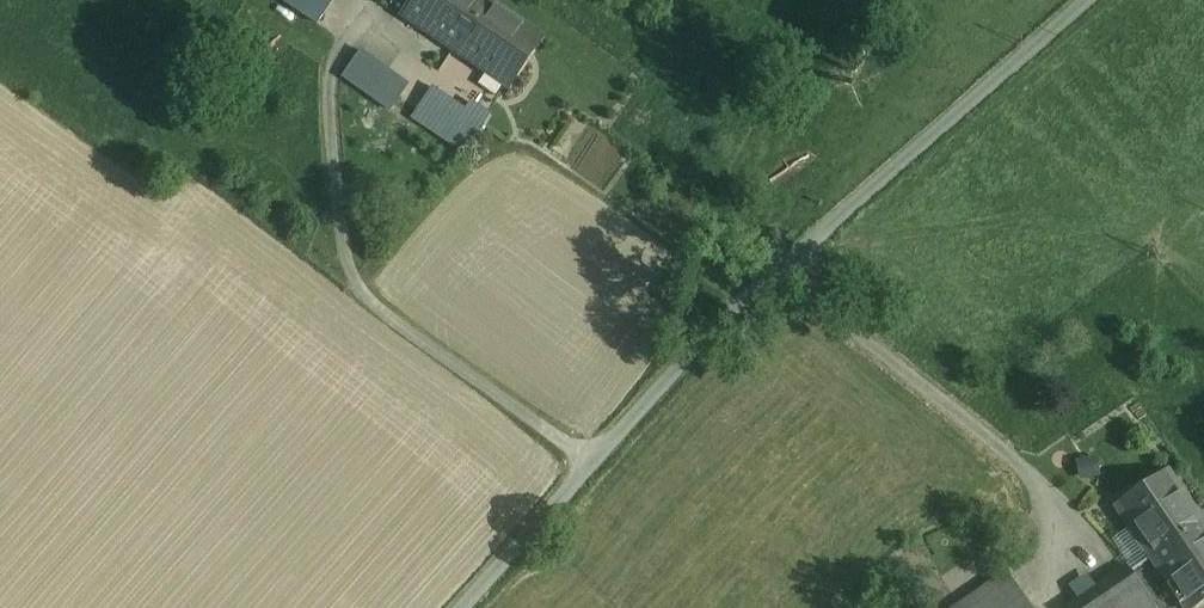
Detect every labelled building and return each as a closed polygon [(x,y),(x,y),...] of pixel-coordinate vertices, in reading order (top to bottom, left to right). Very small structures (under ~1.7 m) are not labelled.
[(285,1),(318,24),(334,0),(286,0),(285,1)] [(402,15),(435,37),(461,0),(413,0),(402,15)] [(489,0),(461,0),(435,37),(492,76),(527,26),(489,0)] [(527,26),(492,76),(509,88),(544,37),(527,26)] [(409,85),(360,50),(342,76),(391,110),(409,85)] [(467,110),(433,87),(412,116),(447,140),(462,118),(467,110)] [(480,130),(462,118),(447,140),(465,152),(480,130)] [(1083,477),(1102,475),(1100,457),(1081,459),(1083,477)] [(1168,472),(1116,506),(1146,550),(1147,550),(1158,566),(1203,534),(1203,525),(1168,472)] [(1158,566),(1164,574),(1186,607),(1190,607),(1203,598),(1203,534),(1158,566)] [(1066,606),(1068,607),(1114,607),(1164,574),(1158,566),(1147,550),(1146,550),(1090,589),(1077,598),(1066,606)] [(955,607),(1026,607),(1030,606),(1007,572),(955,607)] [(1114,607),(1186,607),(1164,574),(1114,607)] [(1083,578),(1069,587),(1077,598),(1090,589),(1083,578)]
